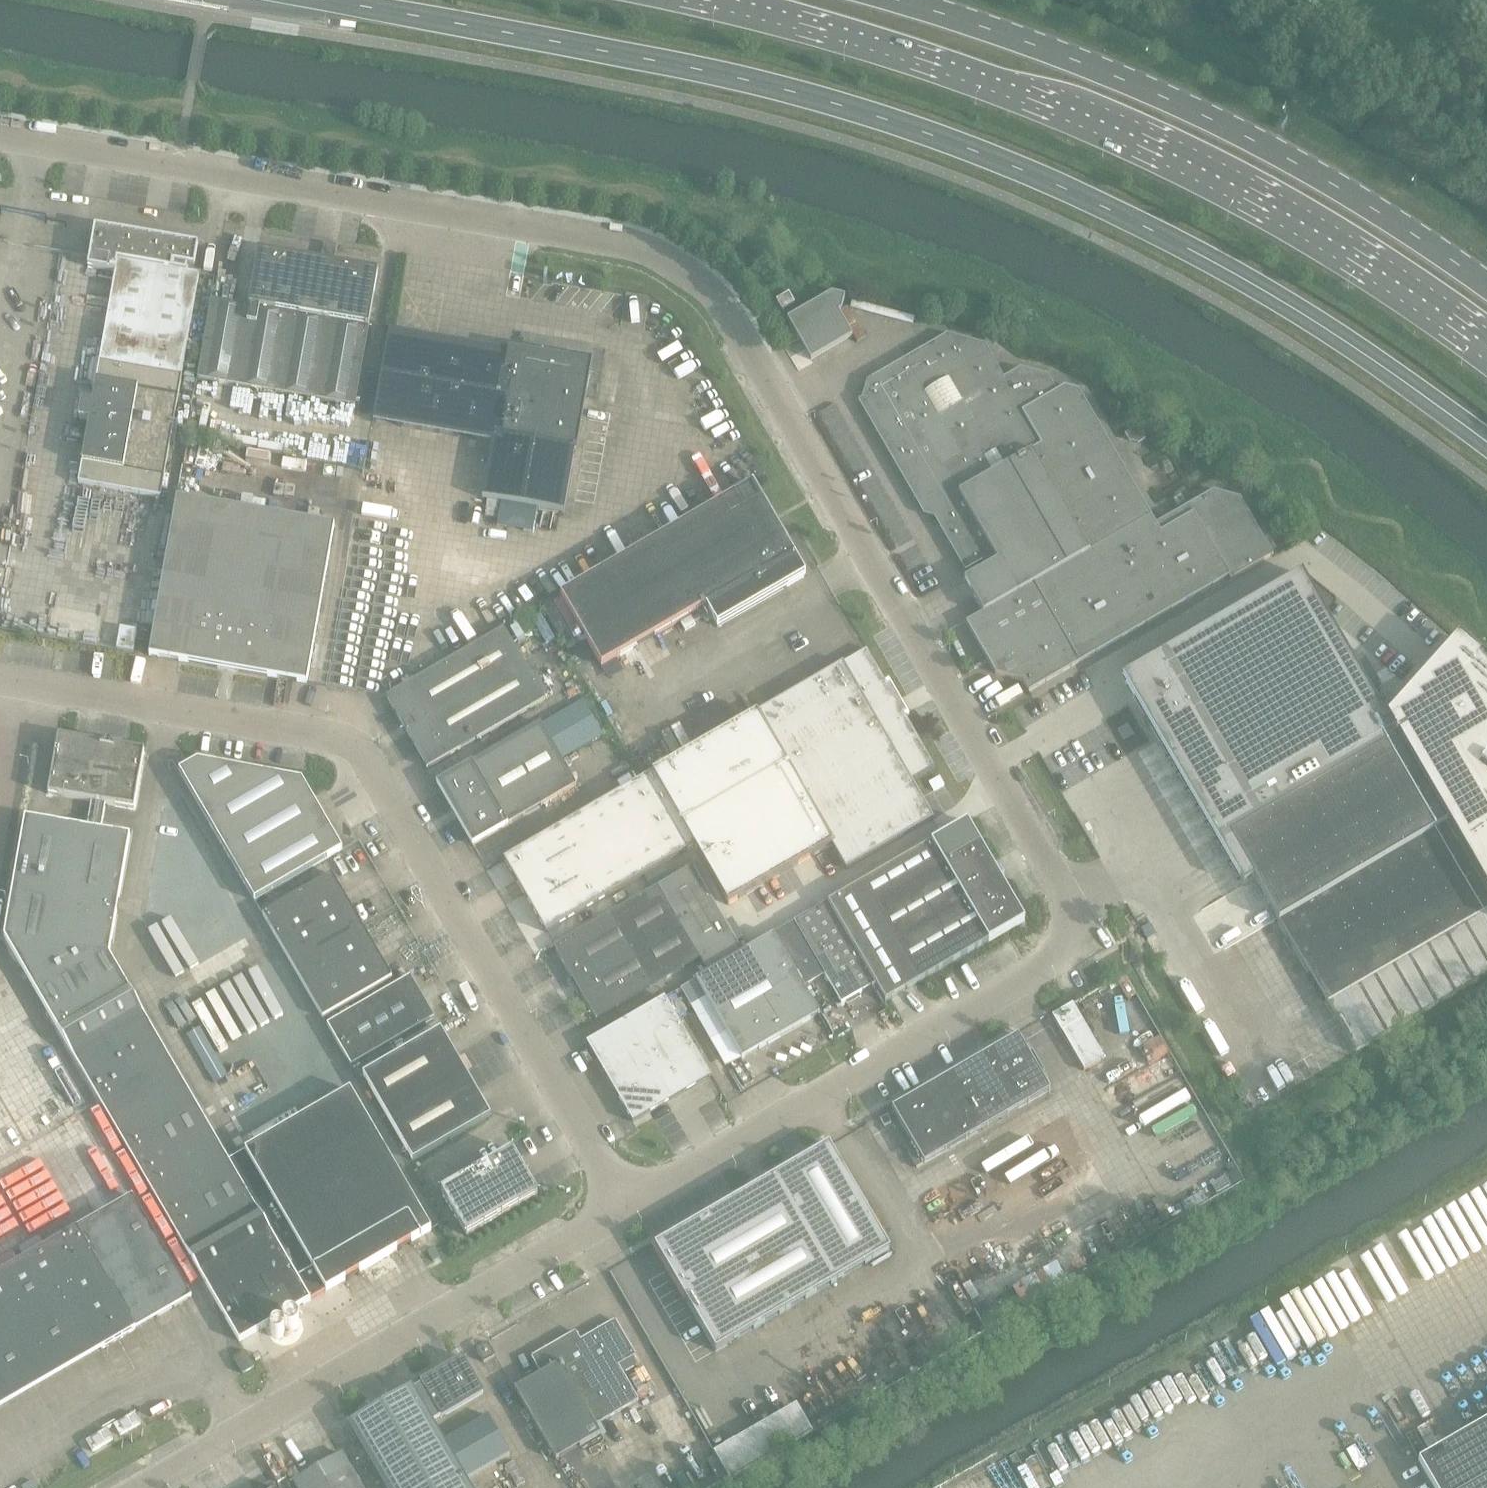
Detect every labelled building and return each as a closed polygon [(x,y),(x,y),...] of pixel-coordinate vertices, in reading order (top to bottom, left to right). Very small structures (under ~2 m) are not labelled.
[(668,225),(669,226),(674,229),(678,222),(671,219),(668,225)] [(95,228),(93,239),(90,255),(88,268),(115,273),(99,363),(92,404),(81,402),(78,420),(89,422),(78,484),(160,498),(199,275),(186,273),(187,267),(194,269),(198,246),(191,245),(95,228)] [(258,251),(248,307),(211,300),(197,379),(355,407),(369,328),(378,273),(258,251)] [(789,292),(776,300),(782,310),(795,302),(789,292)] [(787,319),(792,327),(811,360),(852,336),(838,312),(841,310),(845,297),(832,293),(787,319)] [(390,332),(374,422),(493,443),(483,498),(564,512),(573,457),(572,457),(574,448),(576,449),(585,397),(590,364),(535,354),(524,344),(518,351),(510,350),(510,353),(390,332)] [(866,382),(862,399),(928,514),(938,516),(969,569),(983,561),(986,567),(964,580),(983,613),(966,623),(995,674),(1026,679),(1032,690),(1228,577),(1230,581),(1273,556),(1240,499),(1213,492),(1156,525),(1078,392),(1064,388),(1057,393),(1047,376),(1020,369),(1004,379),(984,345),(947,335),(866,382)] [(1138,426),(1126,434),(1130,441),(1139,443),(1146,438),(1138,426)] [(753,484),(560,596),(602,667),(705,607),(717,628),(806,576),(794,555),(778,527),(779,526),(770,512),(769,512),(753,484)] [(1181,495),(1174,500),(1178,507),(1186,503),(1181,495)] [(149,655),(218,668),(307,683),(334,526),(176,498),(149,655)] [(1124,679),(1162,745),(1159,746),(1166,759),(1169,757),(1171,761),(1169,763),(1176,775),(1179,774),(1181,778),(1178,780),(1186,792),(1188,790),(1191,795),(1188,796),(1195,809),(1198,807),(1200,811),(1198,813),(1205,825),(1207,824),(1210,828),(1207,829),(1215,842),(1217,840),(1223,851),(1221,852),(1228,865),(1231,864),(1233,867),(1230,869),(1238,882),(1240,880),(1244,887),(1254,883),(1354,1053),(1486,974),(1486,688),(1470,673),(1480,662),(1481,661),(1459,640),(1386,720),(1302,575),(1124,679)] [(120,628),(116,650),(133,653),(137,631),(120,628)] [(504,629),(387,697),(386,697),(428,769),(545,700),(504,629)] [(866,649),(642,779),(642,780),(684,853),(695,846),(728,905),(832,845),(846,870),(933,819),(911,781),(935,767),(866,649)] [(584,702),(542,727),(563,762),(605,738),(584,702)] [(726,702),(719,706),(729,724),(736,719),(726,702)] [(437,784),(453,811),(473,846),(576,786),(563,762),(542,727),(540,723),(437,784)] [(25,817),(4,936),(240,1342),(431,1230),(350,1090),(229,1161),(110,954),(130,835),(101,830),(105,805),(135,810),(145,752),(59,737),(48,795),(92,802),(87,828),(25,817)] [(197,761),(179,771),(254,901),(342,850),(302,780),(197,761)] [(642,780),(504,860),(527,901),(526,905),(531,907),(533,911),(532,916),(537,917),(539,921),(538,926),(543,927),(546,933),(684,853),(642,780)] [(967,823),(828,903),(875,985),(885,1002),(1025,921),(1003,884),(1005,874),(1000,866),(991,864),(967,823)] [(554,947),(571,976),(596,1020),(700,959),(708,973),(742,953),(692,867),(658,887),(554,947)] [(263,915),(293,966),(362,926),(332,874),(263,915)] [(794,923),(773,935),(804,987),(824,975),(842,1004),(859,994),(860,996),(864,994),(862,992),(875,985),(828,903),(794,923)] [(362,926),(293,966),(323,1018),(392,978),(362,926)] [(696,980),(742,1059),(820,1014),(804,987),(773,935),(742,953),(708,973),(696,980)] [(410,977),(327,1025),(351,1067),(435,1019),(410,977)] [(665,998),(587,1043),(633,1123),(711,1078),(665,998)] [(1105,1059),(1073,1004),(1052,1016),(1084,1071),(1105,1059)] [(363,1075),(388,1118),(466,1073),(441,1029),(363,1075)] [(892,1109),(911,1142),(903,1146),(917,1169),(1050,1091),(1018,1036),(892,1109)] [(466,1073),(388,1118),(413,1161),(491,1116),(466,1073)] [(829,1146),(655,1247),(716,1352),(890,1251),(829,1146)] [(538,1194),(519,1162),(512,1151),(441,1192),(466,1236),(538,1194)] [(98,1344),(102,1350),(136,1331),(133,1325),(154,1312),(157,1318),(158,1318),(158,1317),(191,1298),(132,1196),(0,1274),(0,1401),(98,1344)] [(541,1375),(515,1390),(557,1460),(601,1435),(596,1426),(639,1401),(619,1366),(636,1356),(615,1320),(581,1340),(576,1332),(531,1357),(541,1375)] [(476,1350),(477,1351),(484,1363),(495,1357),(488,1344),(476,1350)] [(234,1359),(243,1374),(255,1368),(246,1352),(234,1359)] [(350,1423),(387,1487),(471,1487),(466,1479),(510,1453),(488,1415),(444,1441),(433,1423),(484,1394),(463,1358),(420,1383),(421,1386),(414,1390),(412,1387),(350,1423)] [(135,1414),(114,1426),(120,1436),(141,1424),(135,1414)] [(1418,1462),(1434,1487),(1486,1487),(1486,1422),(1418,1462)] [(107,1430),(87,1442),(93,1452),(113,1440),(107,1430)] [(314,1487),(362,1487),(350,1467),(314,1487)]
